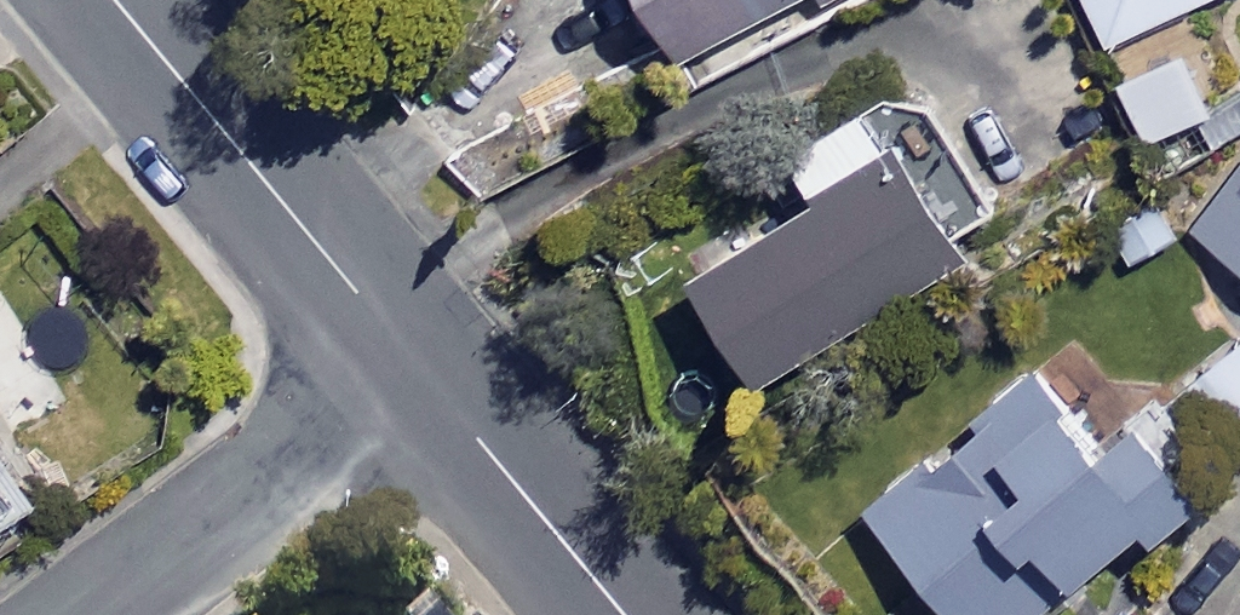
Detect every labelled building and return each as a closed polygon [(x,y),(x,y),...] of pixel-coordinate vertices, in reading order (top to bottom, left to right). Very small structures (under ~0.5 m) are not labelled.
[(772,0),(657,0),(680,45),(772,0)] [(1106,32),(1180,0),(1092,0),(1106,32)] [(1211,101),(1182,39),(1119,69),(1147,130),(1211,101)] [(959,228),(861,82),(788,131),(819,178),(693,263),(759,361),(959,228)] [(1239,255),(1239,160),(1194,218),(1239,255)] [(1168,395),(1223,457),(1239,442),(1239,331),(1168,395)] [(1035,361),(870,501),(967,614),(1028,614),(1148,513),(1154,521),(1199,482),(1134,405),(1098,436),(1035,361)] [(0,465),(0,485),(10,478),(0,465)] [(1121,597),(1108,614),(1146,614),(1121,597)]
